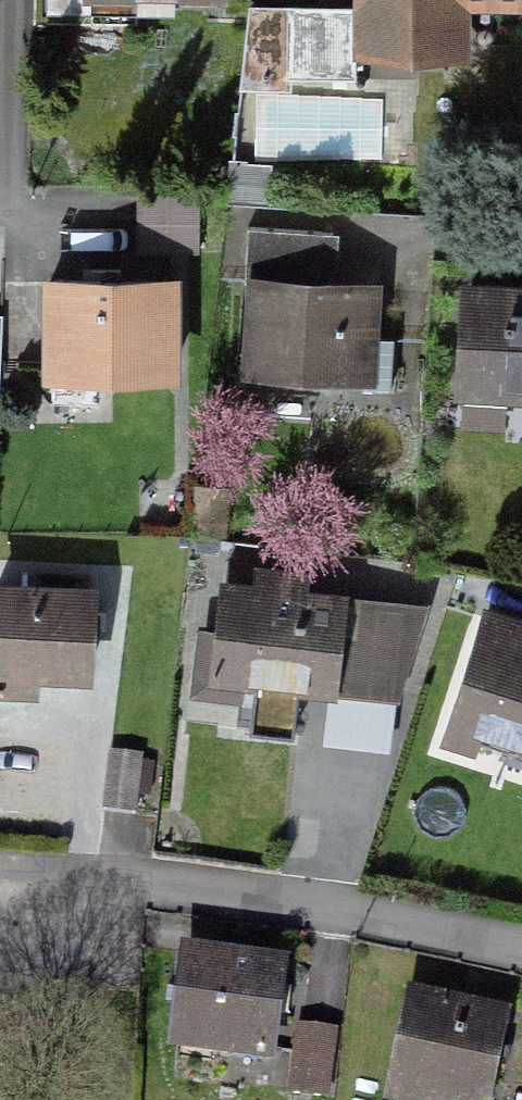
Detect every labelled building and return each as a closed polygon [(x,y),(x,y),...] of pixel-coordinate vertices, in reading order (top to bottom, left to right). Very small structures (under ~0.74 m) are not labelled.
[(30,26),(133,28),(134,0),(30,0),(30,26)] [(363,37),(453,39),(454,1),(521,1),(521,0),(364,0),(363,37)] [(351,12),(247,10),(246,91),(293,92),(293,80),(350,81),(351,12)] [(195,196),(134,196),(133,256),(195,256),(195,196)] [(323,236),(323,235),(245,229),(241,283),(252,284),(247,371),(349,378),(350,372),(362,373),(361,390),(386,392),(389,342),(365,340),(368,291),(319,288),(323,236)] [(92,374),(167,374),(167,286),(117,286),(117,273),(99,273),(99,286),(48,286),(48,396),(92,396),(92,374)] [(465,292),(459,380),(502,383),(502,389),(521,390),(521,296),(465,292)] [(227,695),(229,676),(393,694),(416,613),(286,599),(288,582),(256,579),(254,594),(223,590),(218,638),(203,637),(197,691),(227,695)] [(87,595),(0,590),(0,695),(28,696),(29,673),(83,676),(87,595)] [(514,629),(483,619),(458,698),(480,704),(473,729),(521,745),(521,648),(510,644),(514,629)] [(110,758),(106,757),(100,814),(131,818),(138,761),(110,758)] [(264,1058),(275,977),(184,964),(173,1045),(264,1058)] [(497,1024),(410,1005),(389,1099),(481,1099),(497,1024)] [(326,1035),(297,1032),(289,1095),(317,1099),(326,1035)]
